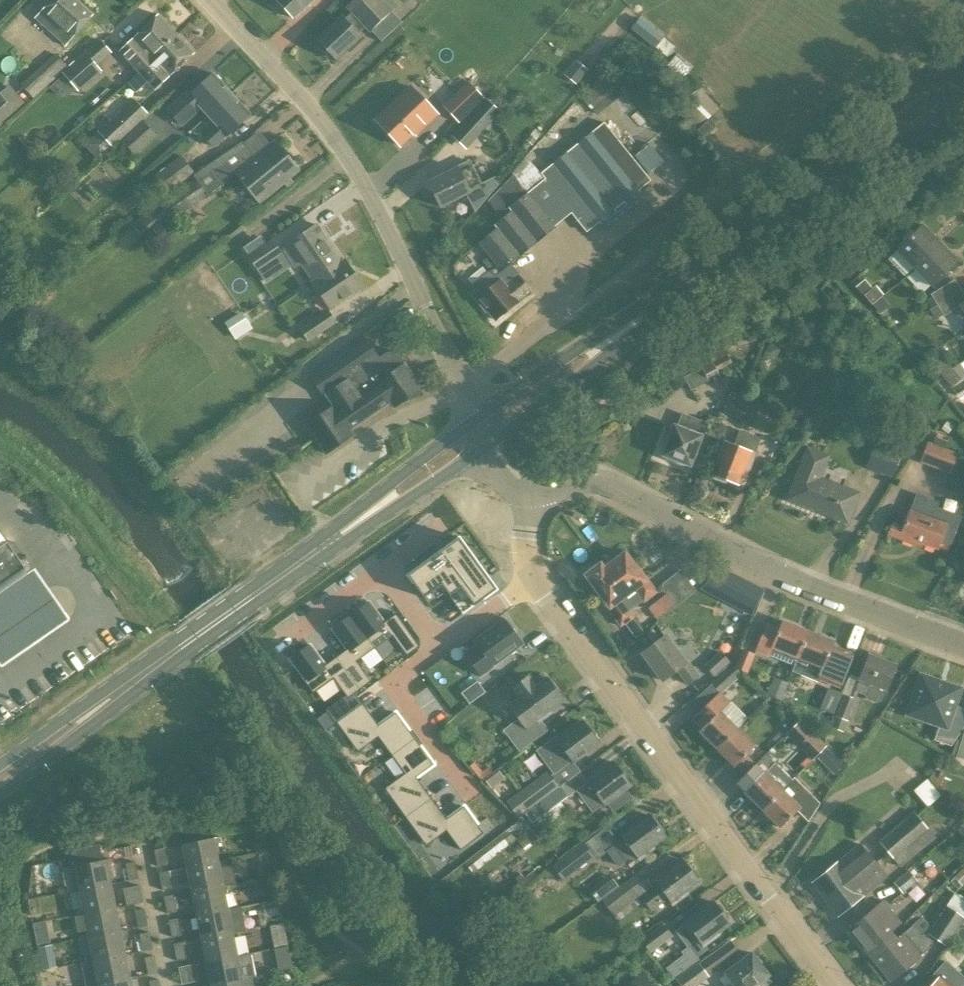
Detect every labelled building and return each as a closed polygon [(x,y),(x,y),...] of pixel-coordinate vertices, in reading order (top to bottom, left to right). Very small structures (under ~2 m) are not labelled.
[(95,14),(80,0),(52,0),(37,16),(67,44),(95,14)] [(273,1),(291,20),(311,0),(274,0),(273,1)] [(360,41),(354,35),(363,27),(368,33),(390,12),(378,0),(354,0),(345,8),(350,14),(342,22),(339,19),(316,41),(320,45),(317,47),(325,55),(327,53),(333,60),(344,49),(348,52),(360,41)] [(178,36),(158,14),(118,52),(137,72),(178,36)] [(642,15),(632,26),(667,56),(676,45),(642,15)] [(178,36),(137,72),(155,91),(195,53),(178,36)] [(100,39),(67,68),(62,73),(78,92),(101,72),(97,66),(112,53),(100,39)] [(62,73),(67,68),(55,56),(21,85),(34,98),(62,73)] [(625,92),(609,72),(580,96),(596,116),(625,92)] [(185,91),(166,108),(182,126),(200,109),(207,116),(232,94),(213,73),(189,96),(185,91)] [(2,124),(24,99),(7,83),(0,92),(0,123),(2,124)] [(467,84),(460,90),(443,107),(457,122),(475,105),(481,98),(467,84)] [(410,87),(375,121),(399,146),(421,126),(422,127),(436,114),(410,87)] [(225,137),(250,114),(232,94),(207,116),(214,124),(202,136),(213,148),(226,137),(225,137)] [(143,121),(149,115),(134,99),(111,121),(110,120),(97,131),(112,148),(121,141),(143,121)] [(486,100),(466,122),(478,134),(499,112),(486,100)] [(156,137),(143,121),(121,141),(135,156),(156,137)] [(555,228),(554,226),(571,212),(586,231),(649,179),(602,122),(540,174),(544,179),(526,194),(518,184),(500,198),(503,202),(493,209),(501,219),(493,225),(496,228),(478,244),(489,257),(482,262),(489,271),(490,272),(494,268),(499,274),(555,228)] [(705,141),(716,129),(708,122),(697,134),(705,141)] [(143,241),(236,175),(258,203),(297,172),(275,144),(255,161),(241,142),(128,221),(143,241)] [(167,193),(194,173),(180,156),(154,176),(167,193)] [(475,211),(498,185),(494,178),(480,185),(469,161),(456,167),(456,168),(427,182),(439,206),(466,193),(475,211)] [(316,282),(343,263),(317,225),(283,248),(295,266),(302,262),(316,282)] [(895,253),(913,271),(939,245),(921,227),(895,253)] [(257,271),(282,254),(272,240),(248,257),(257,271)] [(957,263),(939,245),(913,271),(931,289),(957,263)] [(331,309),(363,288),(346,263),(344,264),(343,263),(316,282),(316,283),(314,284),(331,309)] [(497,281),(490,272),(489,271),(469,288),(476,297),(475,299),(485,312),(487,309),(496,321),(518,304),(517,302),(531,290),(518,275),(504,286),(499,279),(497,281)] [(963,315),(963,299),(954,282),(930,296),(944,318),(960,308),(963,315)] [(874,286),(864,295),(872,304),(882,295),(874,286)] [(237,338),(254,327),(243,310),(226,321),(237,338)] [(307,342),(336,323),(327,310),(299,328),(307,342)] [(365,401),(375,414),(389,404),(393,409),(420,390),(398,360),(396,361),(390,353),(378,361),(364,341),(334,361),(363,402),(365,401)] [(711,362),(716,371),(731,363),(726,354),(711,362)] [(950,370),(941,359),(932,367),(941,378),(950,370)] [(363,402),(334,361),(309,380),(323,399),(325,398),(333,409),(305,428),(325,457),(352,438),(349,433),(375,414),(365,401),(363,402)] [(716,371),(711,362),(711,361),(700,367),(701,368),(707,379),(717,373),(716,371)] [(707,379),(701,368),(684,377),(691,390),(708,381),(707,379)] [(959,380),(950,370),(941,378),(950,389),(959,380)] [(729,394),(721,415),(733,420),(741,399),(729,394)] [(700,438),(699,437),(704,424),(682,415),(677,429),(674,428),(662,456),(674,461),(676,465),(680,466),(684,465),(689,467),(700,438)] [(738,485),(744,468),(748,470),(754,455),(753,455),(759,439),(738,431),(733,447),(724,443),(712,475),(715,476),(714,480),(724,483),(725,480),(738,485)] [(927,443),(920,462),(950,473),(957,454),(927,443)] [(892,478),(901,454),(875,444),(866,468),(892,478)] [(806,448),(798,471),(787,500),(816,511),(818,506),(824,508),(823,511),(843,519),(852,495),(842,491),(843,488),(815,477),(824,455),(806,448)] [(937,549),(940,543),(950,547),(961,515),(937,507),(939,501),(916,493),(910,511),(903,527),(892,523),(887,535),(913,545),(915,541),(937,549)] [(441,585),(462,614),(496,589),(458,538),(406,575),(423,598),(441,585)] [(25,568),(6,542),(0,546),(0,585),(25,568)] [(600,563),(599,564),(622,594),(633,586),(643,600),(657,590),(640,567),(637,570),(625,553),(603,568),(600,563)] [(585,574),(600,594),(598,596),(619,625),(632,615),(619,597),(622,594),(599,564),(585,574)] [(0,590),(0,661),(2,663),(70,617),(44,578),(35,566),(0,590)] [(682,568),(664,581),(678,601),(696,588),(682,568)] [(719,568),(702,586),(733,601),(744,581),(719,568)] [(676,605),(666,593),(647,609),(657,621),(676,605)] [(350,616),(374,648),(392,635),(407,656),(419,647),(395,614),(383,623),(368,603),(350,616)] [(347,649),(335,657),(359,690),(371,682),(356,661),(374,648),(350,616),(332,629),(347,649)] [(631,617),(623,623),(634,637),(642,631),(631,617)] [(454,655),(473,681),(494,665),(493,664),(522,643),(505,619),(484,634),(454,655)] [(797,658),(796,657),(806,631),(780,621),(776,631),(763,626),(754,649),(768,655),(794,665),(797,658)] [(829,651),(832,642),(806,631),(796,657),(797,658),(794,665),(793,669),(805,674),(809,663),(822,667),(819,675),(831,679),(840,656),(829,651)] [(663,680),(677,670),(688,684),(699,676),(688,662),(686,663),(667,635),(643,652),(663,680)] [(352,695),(359,690),(335,657),(324,666),(310,646),(291,659),(305,679),(304,681),(313,693),(333,678),(348,698),(352,695)] [(746,673),(754,654),(741,649),(734,668),(746,673)] [(714,676),(729,662),(720,652),(704,665),(714,676)] [(880,701),(885,689),(886,689),(895,664),(868,655),(855,691),(864,695),(866,700),(875,703),(880,701)] [(722,693),(741,676),(731,665),(711,683),(718,692),(720,694),(722,693)] [(492,669),(479,679),(485,687),(498,678),(492,669)] [(960,688),(920,674),(906,715),(946,729),(960,688)] [(550,709),(565,698),(549,676),(537,685),(530,675),(514,686),(522,696),(508,706),(517,719),(503,730),(519,751),(547,730),(541,721),(552,713),(550,709)] [(779,699),(785,682),(773,677),(767,694),(779,699)] [(469,704),(485,692),(477,681),(460,693),(469,704)] [(835,709),(842,692),(829,688),(822,704),(835,709)] [(720,694),(718,692),(708,702),(717,711),(719,709),(721,711),(730,702),(722,693),(720,694)] [(325,710),(327,711),(335,723),(336,722),(359,705),(352,695),(348,698),(345,695),(325,710)] [(847,721),(856,700),(844,695),(835,716),(847,721)] [(699,730),(717,747),(736,727),(721,711),(719,709),(717,711),(708,702),(692,718),(701,727),(699,730)] [(378,737),(391,755),(414,738),(395,712),(378,725),(362,703),(336,722),(357,752),(378,737)] [(324,730),(335,723),(327,711),(316,719),(324,730)] [(799,720),(786,734),(795,744),(799,740),(807,742),(814,735),(799,720)] [(574,760),(599,741),(584,721),(560,739),(557,735),(538,749),(555,771),(573,758),(574,760)] [(754,744),(736,727),(717,747),(734,765),(736,763),(744,754),(754,744)] [(405,817),(431,798),(415,777),(433,764),(414,738),(391,755),(404,774),(384,788),(405,817)] [(817,757),(837,773),(846,762),(826,746),(817,757)] [(744,754),(736,763),(734,765),(742,774),(753,763),(744,754)] [(592,811),(605,801),(612,812),(632,798),(624,787),(630,783),(614,761),(576,789),(592,811)] [(751,783),(762,772),(753,763),(742,774),(751,783)] [(744,790),(762,808),(782,789),(763,771),(762,772),(751,783),(744,790)] [(517,817),(558,787),(550,776),(509,806),(517,817)] [(928,804),(941,792),(929,777),(915,789),(928,804)] [(539,818),(567,797),(560,787),(532,808),(539,818)] [(798,806),(782,789),(762,808),(779,825),(798,806)] [(431,798),(405,817),(426,845),(446,831),(460,850),(483,833),(463,806),(446,819),(431,798)] [(893,860),(927,830),(913,812),(878,842),(893,860)] [(622,834),(624,837),(608,850),(618,864),(635,851),(640,858),(654,847),(652,844),(664,834),(657,825),(658,821),(655,816),(652,818),(649,813),(622,834)] [(187,868),(219,862),(214,837),(182,843),(187,868)] [(552,867),(556,872),(562,880),(594,856),(584,844),(583,843),(552,867)] [(838,913),(886,875),(860,843),(812,881),(838,913)] [(158,867),(167,865),(163,848),(154,850),(158,867)] [(67,892),(79,890),(110,884),(105,859),(62,867),(67,892)] [(187,868),(192,892),(223,886),(235,884),(230,859),(219,862),(187,868)] [(653,886),(641,895),(644,899),(645,900),(651,909),(668,896),(673,902),(687,891),(685,889),(698,879),(690,870),(692,866),(688,861),(686,863),(682,859),(656,879),(658,882),(654,885),(653,886)] [(129,881),(138,879),(134,862),(125,864),(129,881)] [(902,894),(917,882),(908,871),(894,883),(902,894)] [(162,890),(171,889),(168,872),(159,873),(162,890)] [(56,881),(33,887),(36,895),(59,889),(56,881)] [(115,908),(110,884),(79,890),(84,914),(115,908)] [(130,887),(131,891),(123,892),(126,905),(143,902),(139,885),(130,887)] [(192,892),(196,915),(228,910),(223,886),(192,892)] [(638,904),(623,886),(603,901),(617,920),(638,904)] [(962,912),(963,909),(963,900),(956,894),(949,904),(962,912)] [(167,914),(176,912),(173,895),(163,897),(167,914)] [(891,936),(892,935),(889,931),(900,922),(882,900),(848,927),(869,953),(891,936)] [(716,931),(728,922),(721,912),(722,907),(720,905),(715,904),(713,901),(676,929),(689,946),(696,956),(707,948),(704,945),(719,934),(716,931)] [(912,925),(906,930),(924,952),(930,947),(935,937),(946,945),(951,938),(950,937),(963,917),(946,906),(927,934),(920,935),(912,925)] [(201,939),(233,933),(246,931),(241,907),(228,910),(196,915),(201,937),(201,939)] [(120,932),(115,908),(84,914),(89,938),(120,932)] [(138,927),(147,926),(144,909),(135,911),(138,927)] [(172,937),(181,936),(177,918),(168,920),(172,937)] [(47,919),(34,921),(38,943),(52,941),(47,919)] [(650,952),(671,936),(662,924),(640,940),(650,952)] [(895,939),(892,935),(891,936),(869,953),(890,979),(924,952),(906,930),(895,939)] [(93,959),(93,961),(125,955),(120,932),(89,938),(93,959)] [(143,950),(152,949),(149,933),(140,934),(143,950)] [(206,962),(206,963),(238,957),(237,955),(233,933),(201,939),(201,937),(194,938),(197,954),(199,954),(201,963),(206,962)] [(52,942),(38,945),(43,968),(57,966),(52,942)] [(176,961),(185,959),(182,942),(173,944),(176,961)] [(290,945),(275,946),(278,967),(292,966),(290,945)] [(700,961),(709,975),(731,960),(721,946),(700,961)] [(211,985),(214,985),(242,981),(252,979),(252,977),(254,976),(250,952),(237,955),(238,957),(206,963),(211,985)] [(753,956),(751,952),(725,972),(733,982),(728,985),(754,985),(767,975),(760,965),(761,959),(759,957),(753,956)] [(130,978),(125,955),(93,961),(93,959),(80,961),(85,985),(98,983),(98,984),(130,978)] [(148,975),(157,973),(154,956),(145,957),(148,975)] [(178,967),(181,984),(197,981),(194,965),(187,966),(178,967)] [(641,974),(627,985),(651,985),(641,974)] [(939,977),(931,985),(949,985),(939,977)]
